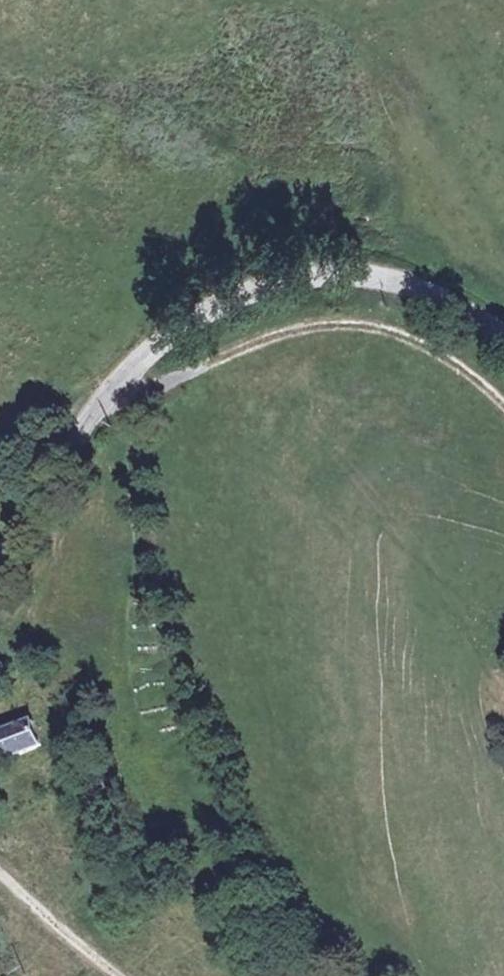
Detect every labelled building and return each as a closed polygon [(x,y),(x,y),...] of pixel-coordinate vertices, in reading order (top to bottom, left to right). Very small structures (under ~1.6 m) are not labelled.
[(0,737),(0,760),(37,739),(27,722),(0,737)]
